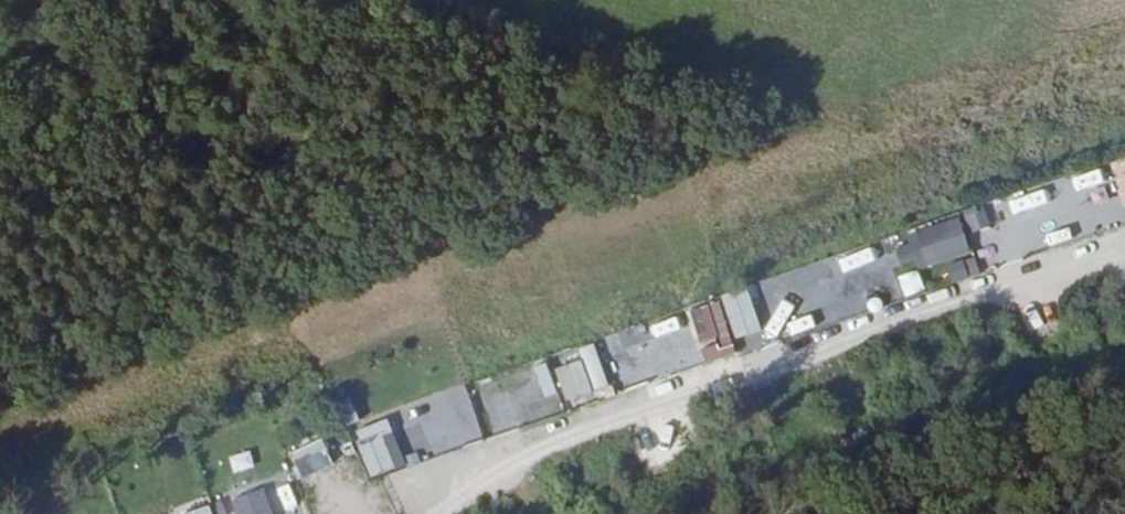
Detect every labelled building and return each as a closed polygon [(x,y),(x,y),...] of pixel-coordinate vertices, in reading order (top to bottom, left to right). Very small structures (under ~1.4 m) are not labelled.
[(985,206),(964,210),(968,233),(989,229),(985,206)] [(915,234),(928,269),(971,254),(959,218),(915,234)] [(864,254),(834,261),(837,273),(867,266),(864,254)] [(705,356),(733,347),(717,302),(689,312),(705,356)] [(577,349),(581,361),(553,370),(563,402),(608,389),(594,344),(577,349)] [(518,427),(515,416),(559,404),(550,374),(475,396),(487,436),(518,427)] [(456,431),(470,426),(460,396),(445,401),(456,431)] [(353,431),(368,478),(404,467),(390,420),(353,431)] [(286,455),(297,480),(332,464),(321,439),(286,455)] [(208,506),(184,513),(211,513),(208,506)]
